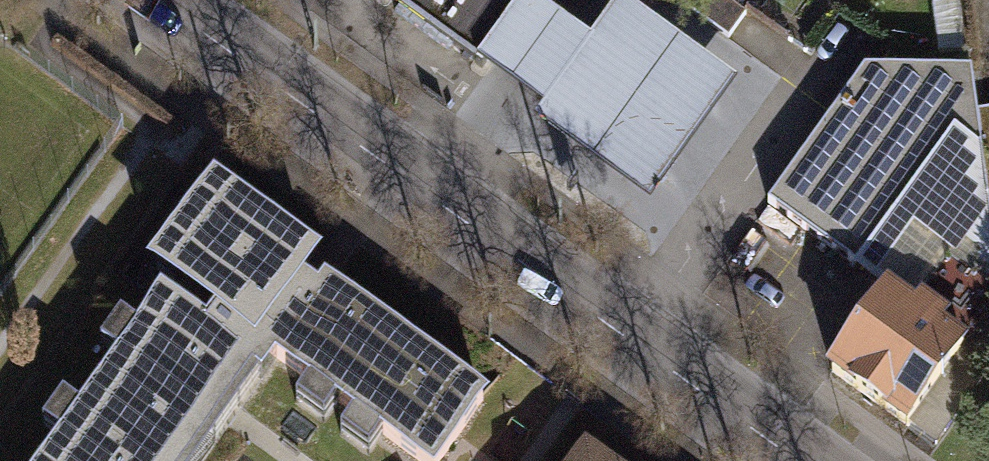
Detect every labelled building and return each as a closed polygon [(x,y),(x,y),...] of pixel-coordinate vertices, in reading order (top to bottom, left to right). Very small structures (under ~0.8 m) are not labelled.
[(486,67),(531,3),(533,0),(389,0),(486,67)] [(728,36),(746,11),(730,0),(690,0),(685,7),(728,36)] [(966,1),(944,2),(946,50),(968,49),(966,1)] [(590,44),(531,3),(486,67),(547,110),(535,127),(651,208),(738,85),(619,2),(590,44)] [(860,73),(770,205),(856,264),(892,213),(934,243),(980,177),(970,73),(860,73)] [(886,297),(914,317),(921,307),(946,325),(939,335),(966,353),(911,431),(938,450),(988,376),(988,224),(980,177),(934,243),(892,213),(856,264),(851,272),(886,297)] [(206,342),(247,371),(300,296),(313,279),(205,202),(139,293),(206,342)] [(373,460),(448,460),(476,422),(300,296),(247,371),(263,383),(297,407),(285,424),(311,442),(323,425),(343,440),(332,456),(339,460),(367,460),(369,458),(373,460)] [(914,317),(886,297),(831,376),(911,431),(966,353),(939,335),(946,325),(921,307),(914,317)] [(263,383),(247,371),(206,342),(196,355),(153,324),(130,355),(110,340),(89,369),(109,384),(70,438),(52,425),(33,452),(45,460),(207,460),(243,411),(263,383)]
